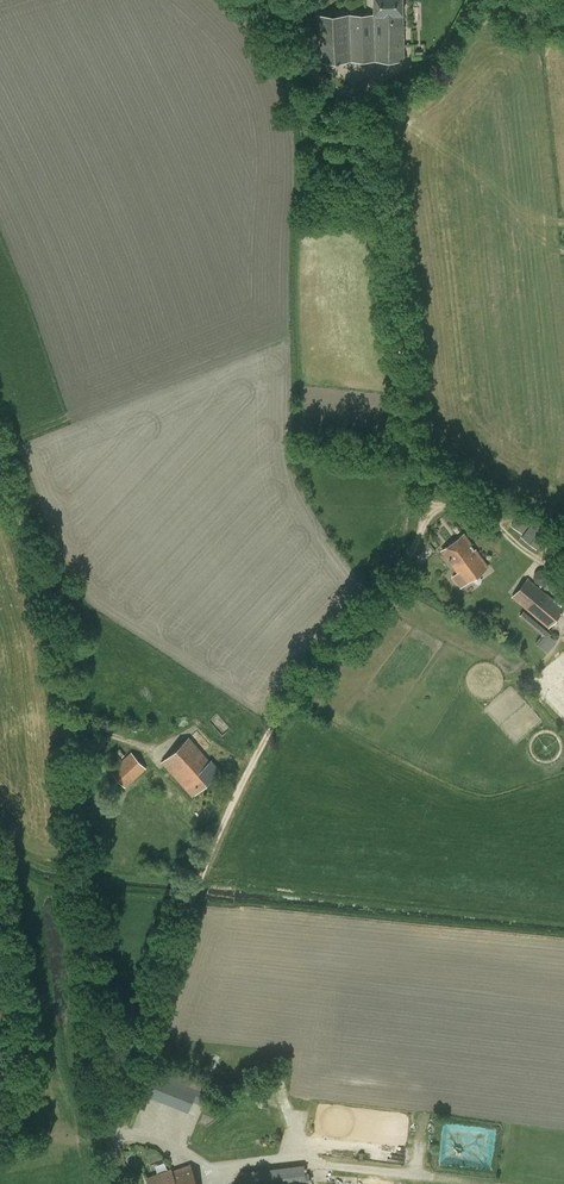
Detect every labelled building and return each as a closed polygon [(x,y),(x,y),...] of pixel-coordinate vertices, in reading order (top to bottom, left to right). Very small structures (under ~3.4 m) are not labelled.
[(319,62),(403,60),(402,0),(374,0),(374,15),(317,16),(319,62)] [(435,495),(448,500),(454,486),(440,481),(435,495)] [(537,549),(553,529),(537,517),(521,536),(537,549)] [(442,550),(455,568),(448,574),(458,588),(466,582),(467,583),(488,567),(464,534),(442,550)] [(563,610),(563,609),(528,578),(511,597),(548,628),(563,610)] [(551,633),(524,610),(519,616),(542,635),(535,642),(540,646),(551,633)] [(193,796),(221,771),(211,760),(210,760),(189,737),(162,762),(193,796)] [(111,772),(125,787),(146,768),(132,753),(111,772)] [(191,1073),(177,1107),(188,1112),(193,1101),(203,1105),(212,1081),(191,1073)] [(148,1183),(170,1183),(169,1183),(194,1174),(191,1164),(162,1174),(161,1172),(146,1178),(148,1183)] [(293,1168),(295,1183),(306,1183),(305,1167),(293,1168)] [(194,1174),(169,1183),(170,1183),(198,1183),(194,1174)]
